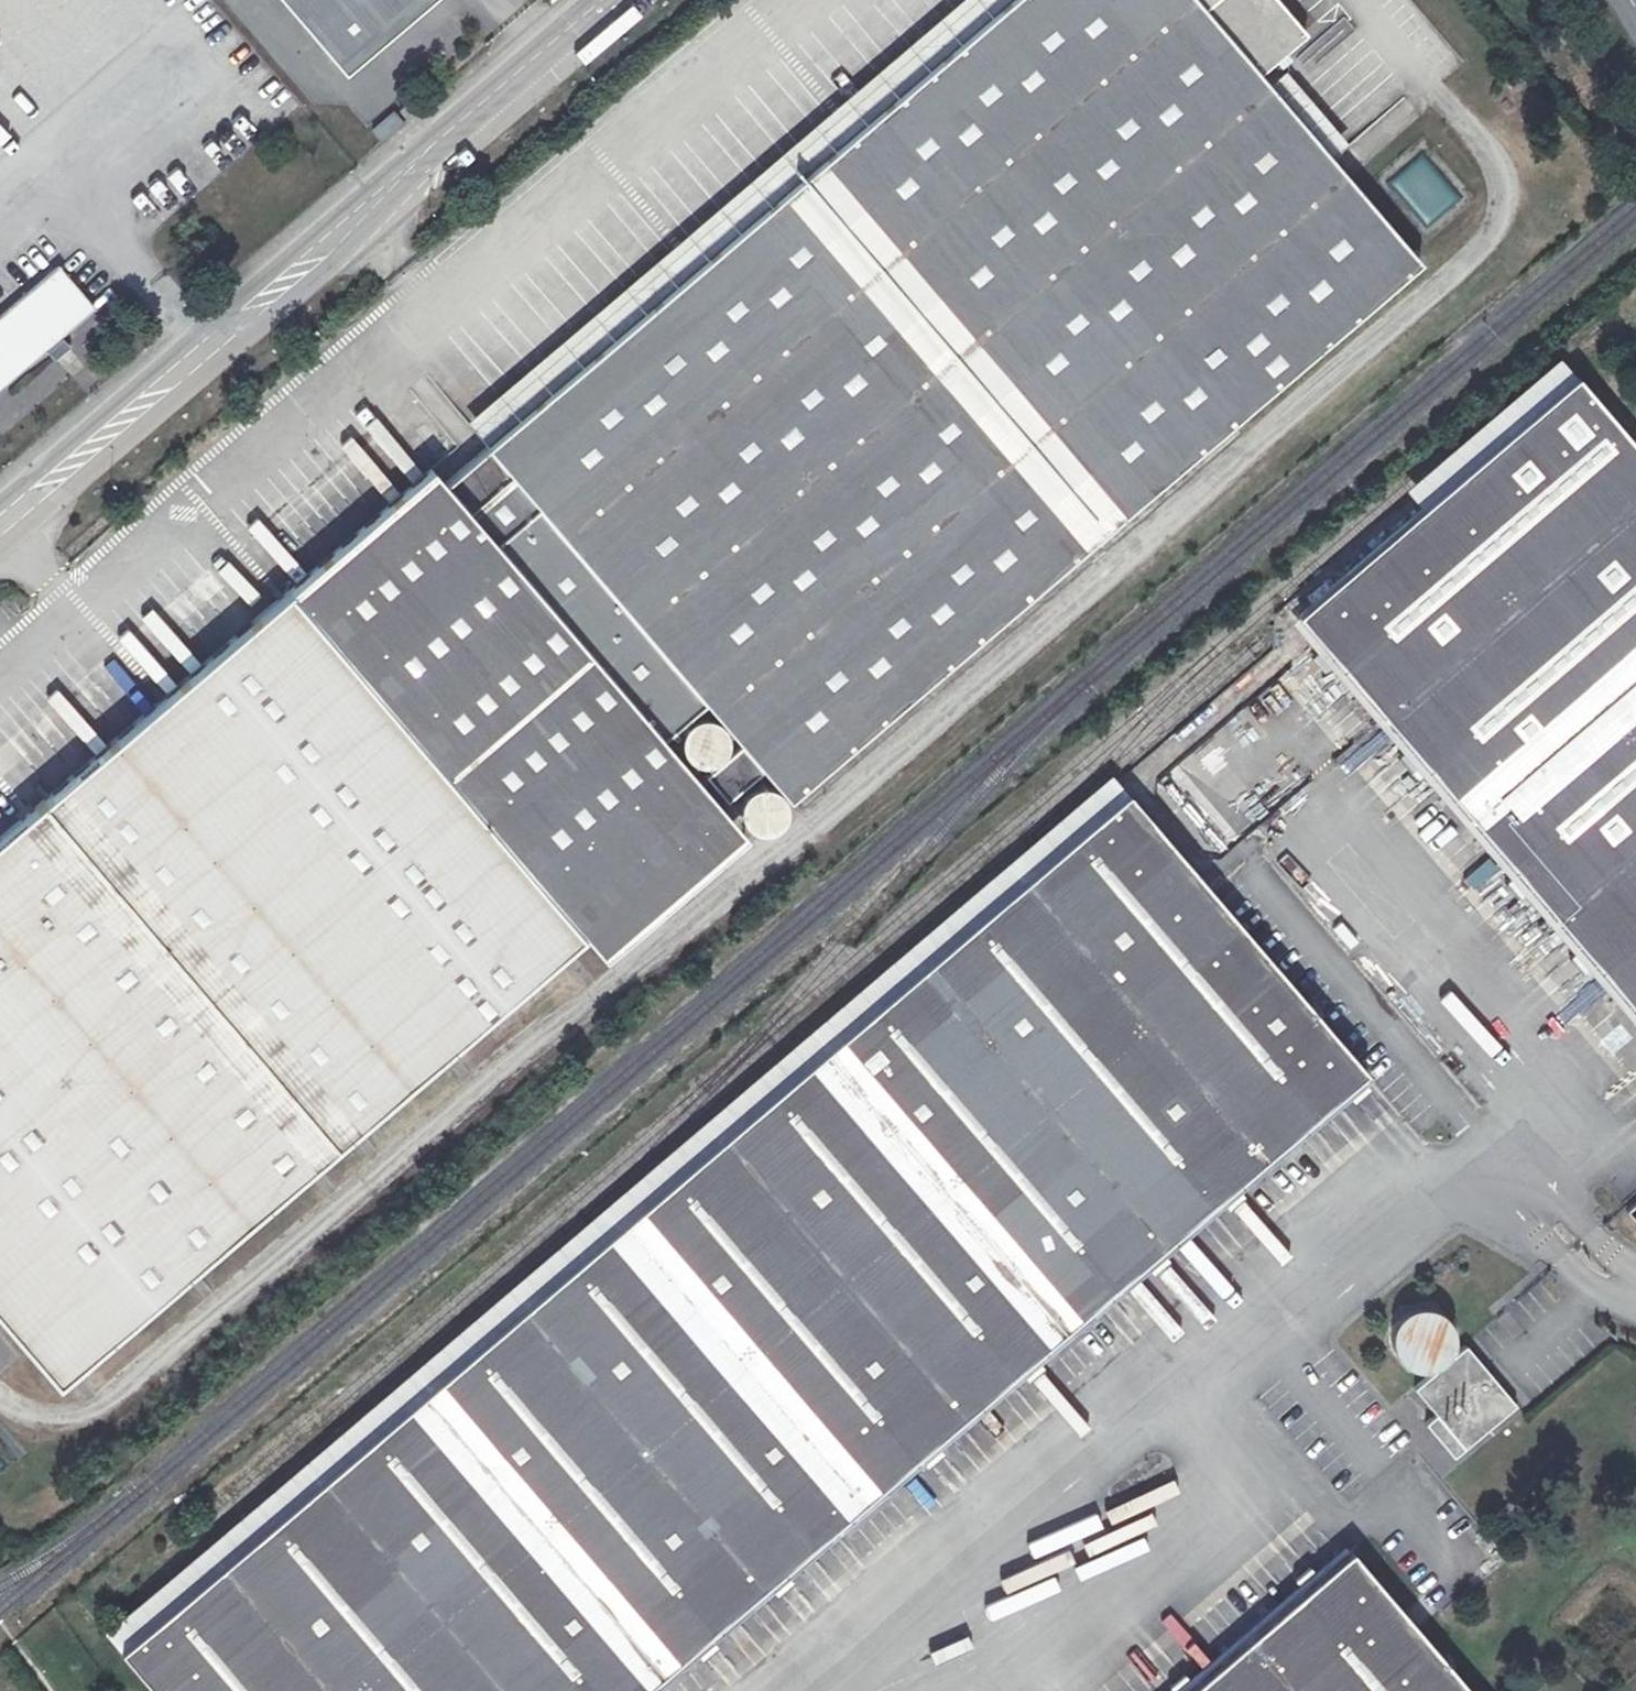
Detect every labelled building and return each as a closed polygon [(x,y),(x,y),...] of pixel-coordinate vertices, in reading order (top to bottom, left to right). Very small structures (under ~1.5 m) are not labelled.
[(1269,85),(1260,73),(1307,33),(1279,0),(1011,0),(445,483),(432,468),(0,839),(0,1303),(59,1378),(727,813),(663,739),(707,703),(743,745),(707,776),(729,802),(766,771),(1210,400),(1231,423),(1421,262),(1332,158),(1269,85)] [(344,71),(426,0),(283,0),(344,71)] [(1286,71),(1269,85),(1332,158),(1348,143),(1286,71)] [(407,120),(419,109),(411,100),(400,111),(407,120)] [(372,123),(377,139),(403,130),(398,114),(372,123)] [(1423,156),(1393,180),(1429,223),(1458,199),(1423,156)] [(47,349),(61,337),(95,308),(59,266),(0,316),(0,390),(47,349)] [(61,337),(47,349),(55,358),(69,346),(61,337)] [(1578,375),(1299,614),(1635,1009),(1635,444),(1578,375)] [(790,800),(1231,423),(1210,400),(766,771),(790,800)] [(711,718),(705,717),(699,717),(693,720),(689,723),(685,728),(682,733),(681,739),(683,750),(686,756),(696,763),(701,764),(707,764),(713,762),(723,756),(726,751),(728,745),(728,739),(727,733),(725,728),(721,724),(711,718)] [(771,787),(764,786),(757,787),(750,790),(745,795),(742,801),(740,808),(741,815),(743,821),(748,827),(753,831),(760,833),(767,833),(774,831),(780,827),(784,822),(787,815),(787,808),(786,801),(782,795),(777,790),(771,787)] [(1366,1071),(1128,792),(122,1652),(155,1690),(640,1690),(1366,1071)] [(747,836),(727,813),(586,934),(606,957),(747,836)] [(1572,1317),(1560,1326),(1586,1355),(1597,1346),(1572,1317)] [(1465,1447),(1517,1404),(1467,1344),(1414,1388),(1465,1447)] [(1351,1550),(1187,1690),(1472,1690),(1351,1550)]
